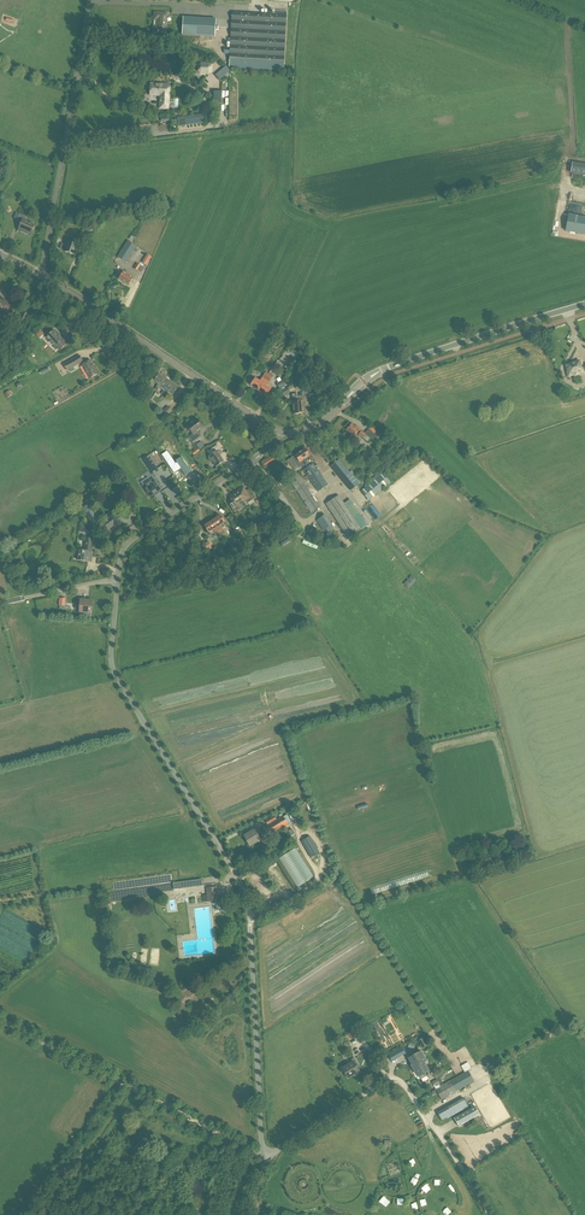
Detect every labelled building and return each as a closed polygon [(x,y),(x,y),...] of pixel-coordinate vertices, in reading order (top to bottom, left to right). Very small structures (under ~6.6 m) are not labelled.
[(268,11),(268,14),(232,12),(229,63),(284,66),(287,12),(268,11)] [(153,33),(165,34),(167,14),(154,13),(154,20),(157,20),(156,27),(153,26),(153,33)] [(208,21),(181,20),(181,35),(207,37),(208,21)] [(209,75),(212,73),(212,66),(210,63),(202,62),(197,65),(197,72),(200,75),(209,75)] [(226,65),(214,75),(219,81),(230,71),(226,65)] [(160,109),(168,109),(168,102),(166,102),(167,86),(156,86),(156,84),(151,84),(150,94),(154,95),(154,96),(160,96),(160,109)] [(203,115),(178,119),(179,127),(204,123),(203,115)] [(581,164),(572,162),(570,173),(579,174),(584,175),(584,164),(581,164)] [(575,232),(584,234),(584,215),(578,214),(575,232)] [(30,237),(35,227),(25,222),(27,218),(20,215),(17,222),(22,224),(18,232),(21,233),(27,236),(30,237)] [(93,227),(87,224),(84,230),(91,233),(93,227)] [(64,251),(75,256),(79,246),(77,245),(78,241),(74,239),(72,243),(68,242),(64,251)] [(128,241),(117,257),(127,263),(137,246),(128,241)] [(147,254),(142,262),(146,265),(152,257),(147,254)] [(134,269),(141,273),(144,268),(137,264),(134,269)] [(119,280),(129,286),(134,278),(124,272),(119,280)] [(12,313),(16,306),(4,300),(4,302),(0,300),(0,310),(4,312),(5,309),(12,313)] [(30,313),(25,311),(19,322),(24,325),(30,313)] [(40,329),(35,334),(39,338),(44,334),(40,329)] [(63,338),(62,339),(54,331),(47,337),(60,351),(68,343),(63,338)] [(44,353),(47,359),(52,356),(49,350),(44,353)] [(79,355),(63,365),(67,371),(83,362),(79,355)] [(82,365),(90,379),(98,374),(90,360),(82,365)] [(582,367),(580,361),(566,365),(568,372),(567,372),(568,377),(574,375),(575,377),(580,375),(579,374),(584,372),(584,371),(584,366),(582,367)] [(259,391),(270,374),(266,372),(262,377),(263,378),(260,382),(255,379),(251,386),(259,391)] [(270,374),(259,391),(267,396),(271,389),(267,386),(273,376),(270,374)] [(161,386),(165,379),(158,375),(154,382),(161,386)] [(167,390),(172,383),(165,379),(161,386),(167,390)] [(285,386),(282,381),(282,380),(276,383),(279,389),(285,386)] [(172,383),(167,390),(174,394),(178,388),(172,383)] [(287,387),(281,391),(280,391),(284,396),(290,393),(287,387)] [(304,413),(303,401),(304,401),(304,396),(296,397),(296,394),(292,394),(294,414),(304,413)] [(166,418),(172,412),(168,407),(161,413),(166,418)] [(203,427),(197,419),(188,427),(193,434),(188,437),(192,443),(196,440),(193,437),(198,433),(197,432),(203,427)] [(360,431),(353,424),(347,430),(354,437),(360,431)] [(370,438),(362,430),(360,432),(361,433),(359,434),(367,442),(370,438)] [(217,467),(224,462),(217,451),(220,448),(218,445),(212,449),(215,453),(210,457),(209,459),(211,462),(214,463),(217,467)] [(298,464),(303,461),(305,463),(303,464),(306,468),(303,470),(318,492),(328,485),(314,464),(311,465),(308,461),(311,459),(309,457),(310,456),(305,449),(293,457),(298,464)] [(166,454),(161,457),(171,474),(178,469),(183,477),(190,473),(180,457),(173,462),(176,465),(174,466),(166,454)] [(152,472),(157,469),(148,455),(143,459),(152,472)] [(361,482),(353,472),(351,474),(339,460),(331,467),(351,491),(361,482)] [(311,513),(320,508),(297,472),(288,478),(311,513)] [(383,474),(362,490),(369,501),(391,483),(383,474)] [(162,490),(155,480),(144,487),(151,497),(162,490)] [(174,495),(180,491),(177,485),(171,488),(174,495)] [(243,487),(236,492),(236,493),(235,493),(243,503),(244,504),(247,502),(249,504),(257,498),(255,495),(251,498),(247,491),(246,492),(243,487)] [(240,505),(243,503),(235,493),(230,497),(232,501),(229,503),(235,513),(242,508),(240,505)] [(326,504),(349,539),(362,530),(339,495),(326,504)] [(83,512),(97,533),(107,526),(93,506),(91,504),(86,508),(87,510),(83,512)] [(108,519),(115,529),(122,524),(115,514),(108,519)] [(316,521),(323,531),(333,525),(326,515),(316,521)] [(226,534),(224,530),(220,525),(225,522),(221,516),(213,521),(223,536),(226,534)] [(219,539),(223,536),(213,521),(205,526),(209,533),(210,532),(211,534),(214,533),(215,532),(219,539)] [(235,532),(241,528),(237,523),(232,526),(235,532)] [(96,539),(87,538),(86,540),(88,541),(88,544),(87,543),(87,545),(86,551),(80,550),(81,551),(80,555),(80,556),(80,561),(78,560),(78,561),(89,562),(90,556),(93,557),(94,552),(92,552),(92,549),(94,549),(96,539)] [(211,547),(208,542),(203,545),(206,550),(211,547)] [(404,584),(409,589),(417,581),(411,576),(404,584)] [(79,612),(92,613),(93,601),(80,600),(80,604),(76,603),(75,610),(80,610),(79,612)] [(283,816),(263,828),(269,837),(289,825),(283,816)] [(261,840),(259,837),(262,835),(258,828),(255,830),(254,830),(244,836),(250,846),(261,840)] [(319,852),(310,836),(308,837),(307,836),(301,839),(302,841),(301,841),(310,857),(319,852)] [(297,887),(313,877),(295,848),(279,859),(297,887)] [(173,883),(174,890),(203,886),(202,880),(173,883)] [(219,900),(218,896),(217,887),(206,888),(207,902),(219,900)] [(362,1034),(360,1031),(359,1028),(348,1033),(350,1039),(362,1034)] [(416,1034),(425,1050),(432,1045),(423,1030),(416,1034)] [(345,1037),(342,1040),(348,1049),(351,1046),(345,1037)] [(415,1072),(416,1071),(419,1077),(420,1076),(422,1079),(427,1076),(425,1073),(429,1071),(424,1063),(427,1061),(421,1051),(409,1058),(411,1062),(412,1061),(414,1064),(411,1066),(415,1072)] [(354,1075),(355,1076),(360,1073),(356,1066),(359,1064),(355,1058),(349,1061),(351,1064),(343,1069),(349,1079),(354,1075)] [(463,1072),(469,1068),(466,1061),(459,1065),(463,1072)] [(437,1083),(433,1086),(442,1099),(445,1098),(474,1082),(468,1071),(456,1077),(440,1087),(437,1083)] [(468,1106),(463,1098),(448,1107),(453,1115),(468,1106)] [(448,1107),(437,1113),(442,1121),(453,1115),(448,1107)] [(475,1107),(454,1119),(459,1127),(480,1115),(475,1107)]
